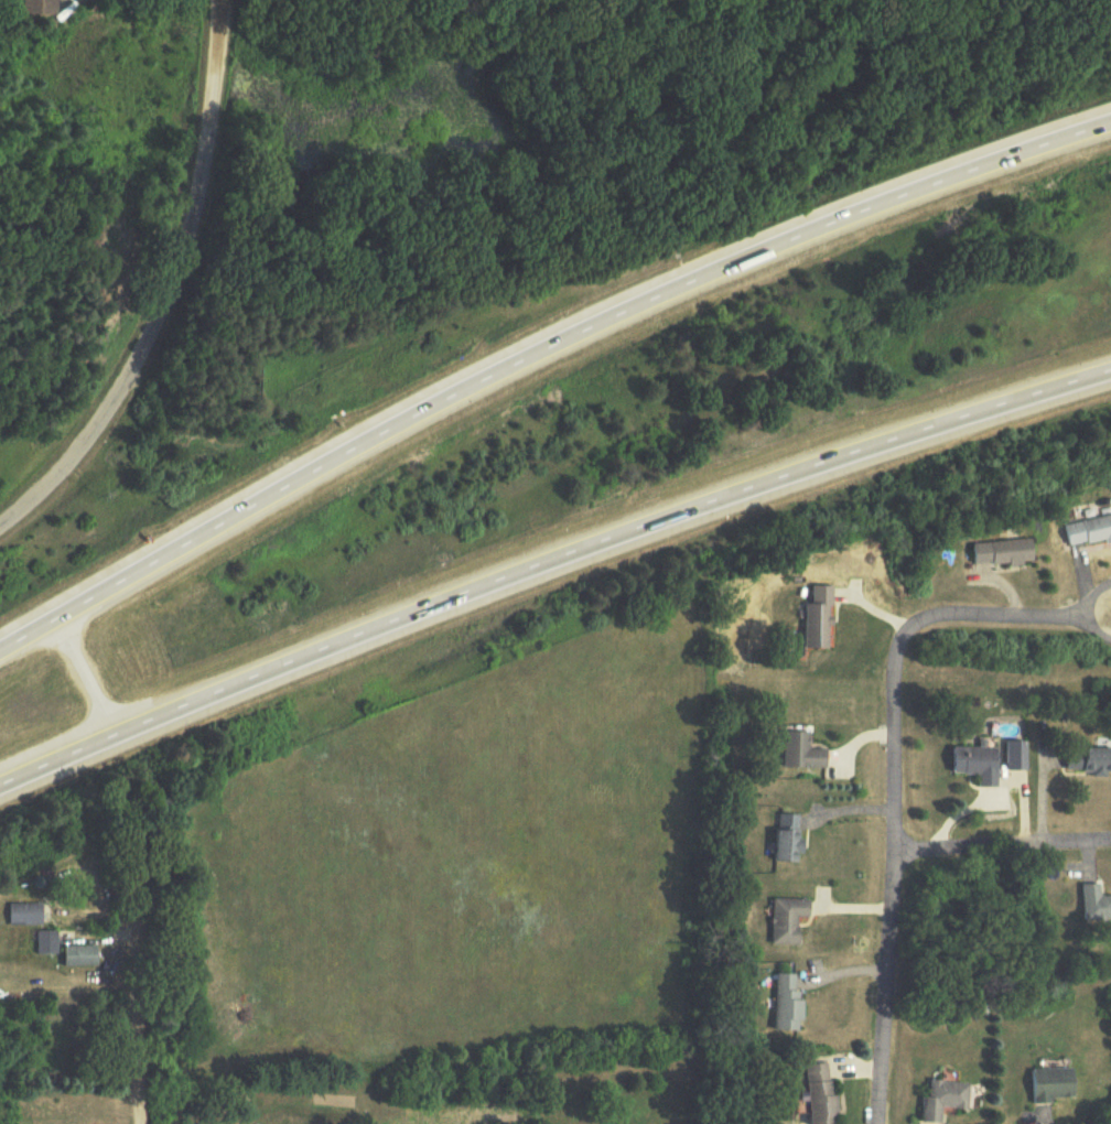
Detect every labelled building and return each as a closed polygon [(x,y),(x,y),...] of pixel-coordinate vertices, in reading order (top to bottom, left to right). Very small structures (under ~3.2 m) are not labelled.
[(25,15),(59,16),(60,0),(25,0),(25,15)] [(1062,526),(1067,549),(1110,539),(1110,515),(1062,526)] [(1033,562),(1032,540),(964,543),(965,566),(1033,562)] [(799,649),(825,649),(825,586),(799,586),(799,649)] [(775,726),(775,769),(817,769),(817,749),(805,749),(805,726),(775,726)] [(1002,743),(1002,770),(1026,770),(1026,743),(1002,743)] [(995,748),(945,747),(945,774),(971,774),(971,787),(995,788),(995,748)] [(1060,749),(1060,774),(1110,774),(1110,749),(1060,749)] [(797,863),(799,816),(775,815),(774,830),(766,830),(765,862),(797,863)] [(1096,884),(1075,884),(1075,920),(1110,920),(1110,897),(1096,897),(1096,884)] [(769,945),(795,945),(795,918),(809,918),(809,900),(769,900),(769,945)] [(12,926),(45,926),(45,905),(12,905),(12,926)] [(59,955),(59,932),(39,932),(39,955),(59,955)] [(67,967),(102,967),(102,947),(67,947),(67,967)] [(799,974),(772,973),(769,1029),(795,1031),(799,974)] [(806,1123),(831,1123),(832,1063),(807,1063),(806,1123)] [(1022,1069),(1023,1102),(1068,1101),(1067,1068),(1022,1069)] [(914,1121),(933,1122),(933,1108),(959,1109),(960,1082),(923,1081),(922,1098),(915,1097),(914,1121)]
